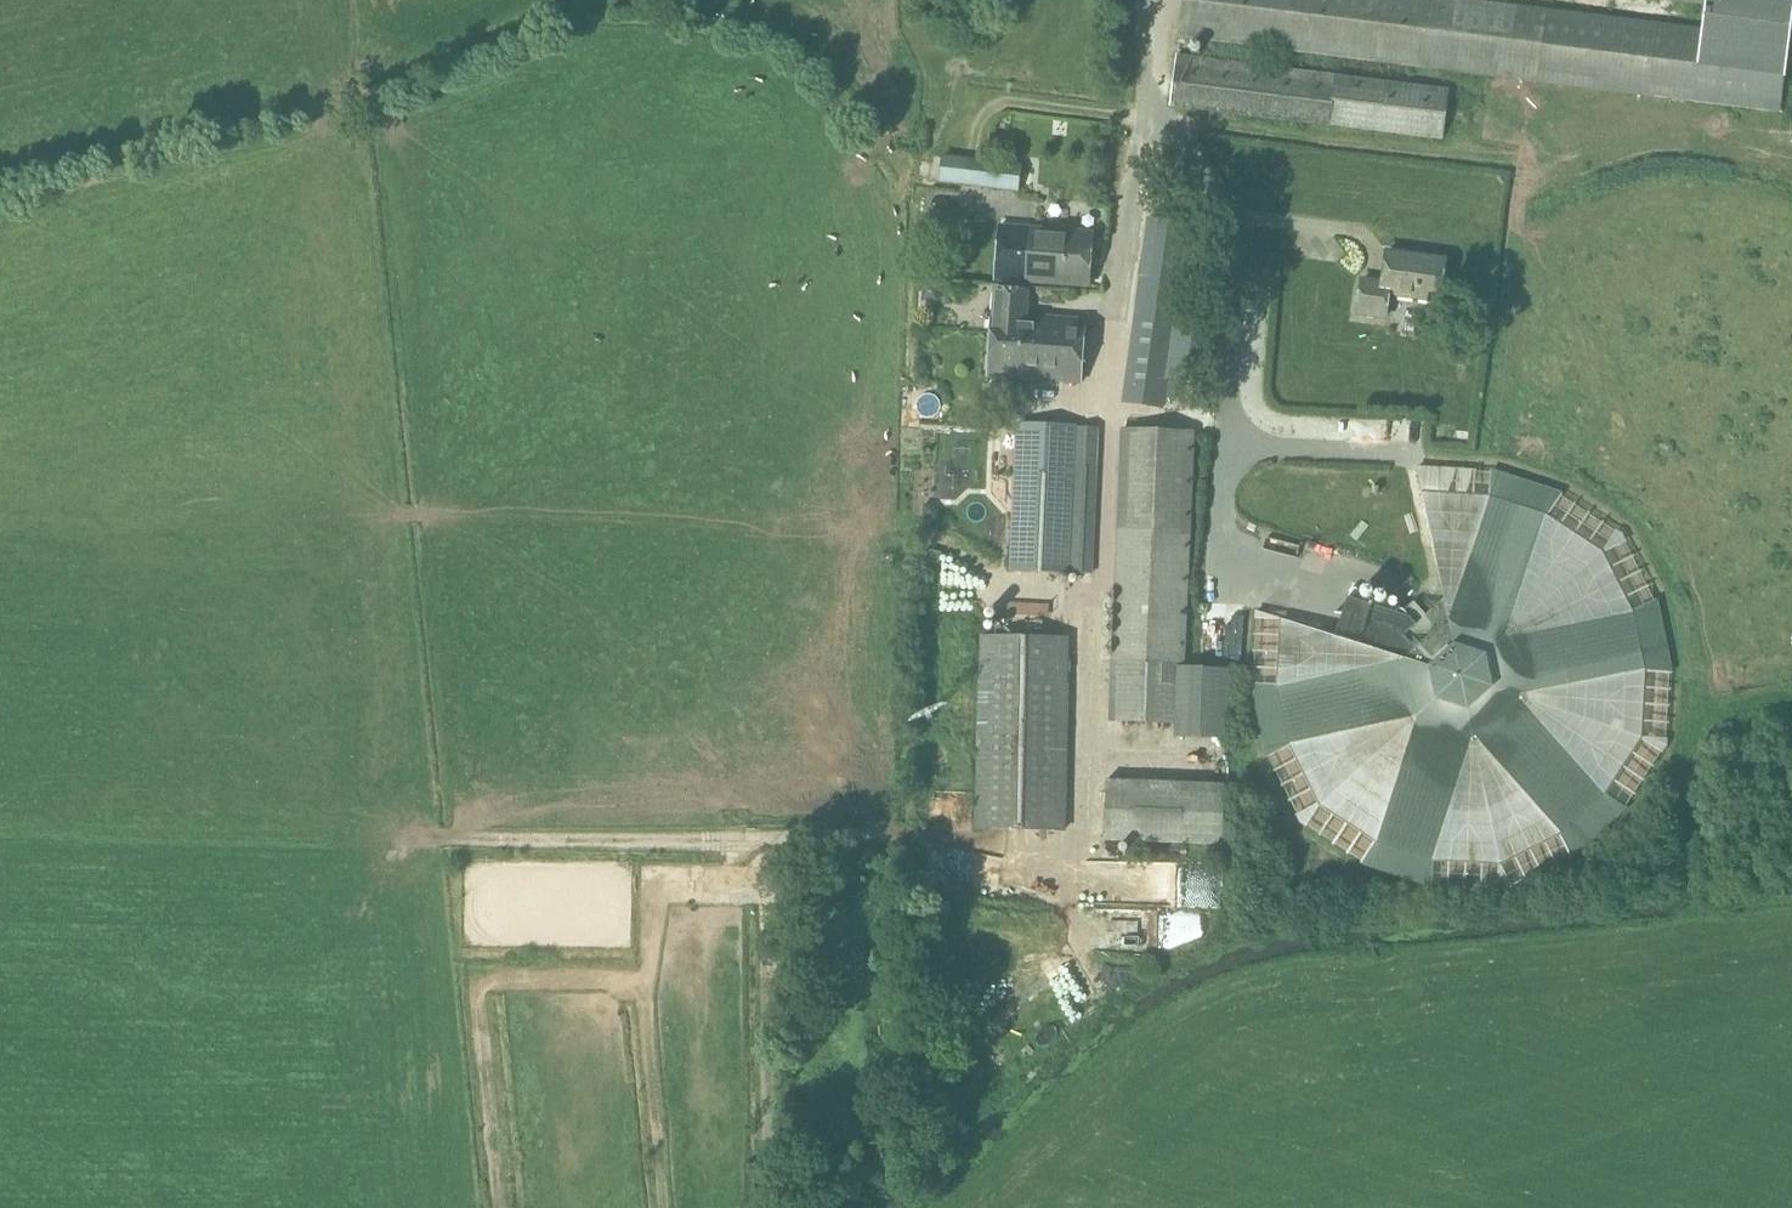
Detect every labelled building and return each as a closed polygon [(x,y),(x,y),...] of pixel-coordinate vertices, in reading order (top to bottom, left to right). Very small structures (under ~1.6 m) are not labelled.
[(1786,0),(1175,0),(1172,24),(1190,26),(1189,43),(1555,82),(1558,56),(1616,62),(1612,96),(1774,114),(1786,0)] [(1201,123),(1260,131),(1263,104),(1275,106),(1272,131),(1284,132),(1288,104),(1244,98),(1243,110),(1215,106),(1204,104),(1201,123)] [(960,185),(963,159),(942,157),(939,183),(960,185)] [(980,161),(977,187),(1018,192),(1021,166),(980,161)] [(1141,277),(1123,403),(1165,409),(1168,391),(1168,390),(1168,386),(1169,381),(1177,324),(1186,256),(1189,235),(1191,224),(1150,218),(1147,220),(1139,276),(1141,277)] [(1002,225),(997,280),(1040,283),(1089,287),(1105,288),(1107,268),(1090,266),(1093,232),(1038,228),(1018,227),(1002,225)] [(1389,294),(1440,301),(1445,260),(1388,252),(1384,283),(1363,281),(1358,313),(1387,317),(1389,294)] [(995,313),(990,376),(1081,383),(1086,320),(1027,315),(1028,292),(997,289),(995,313)] [(1010,572),(1094,575),(1100,428),(1078,427),(1078,426),(1018,424),(1010,572)] [(1121,430),(1114,665),(1185,669),(1195,433),(1121,430)] [(1491,498),(1423,494),(1445,599),(1427,615),(1415,602),(1401,614),(1349,597),(1336,636),(1283,619),(1280,687),(1292,744),(1322,804),(1378,841),(1434,859),(1501,863),(1560,833),(1604,794),(1641,737),(1645,670),(1633,614),(1602,553),(1547,517),(1491,498)] [(974,827),(1062,829),(1065,640),(977,638),(974,827)] [(1219,786),(1104,785),(1101,839),(1218,839),(1219,786)] [(1129,872),(1132,914),(1215,909),(1212,867),(1129,872)] [(1104,973),(1130,965),(1123,939),(1096,946),(1104,973)]
